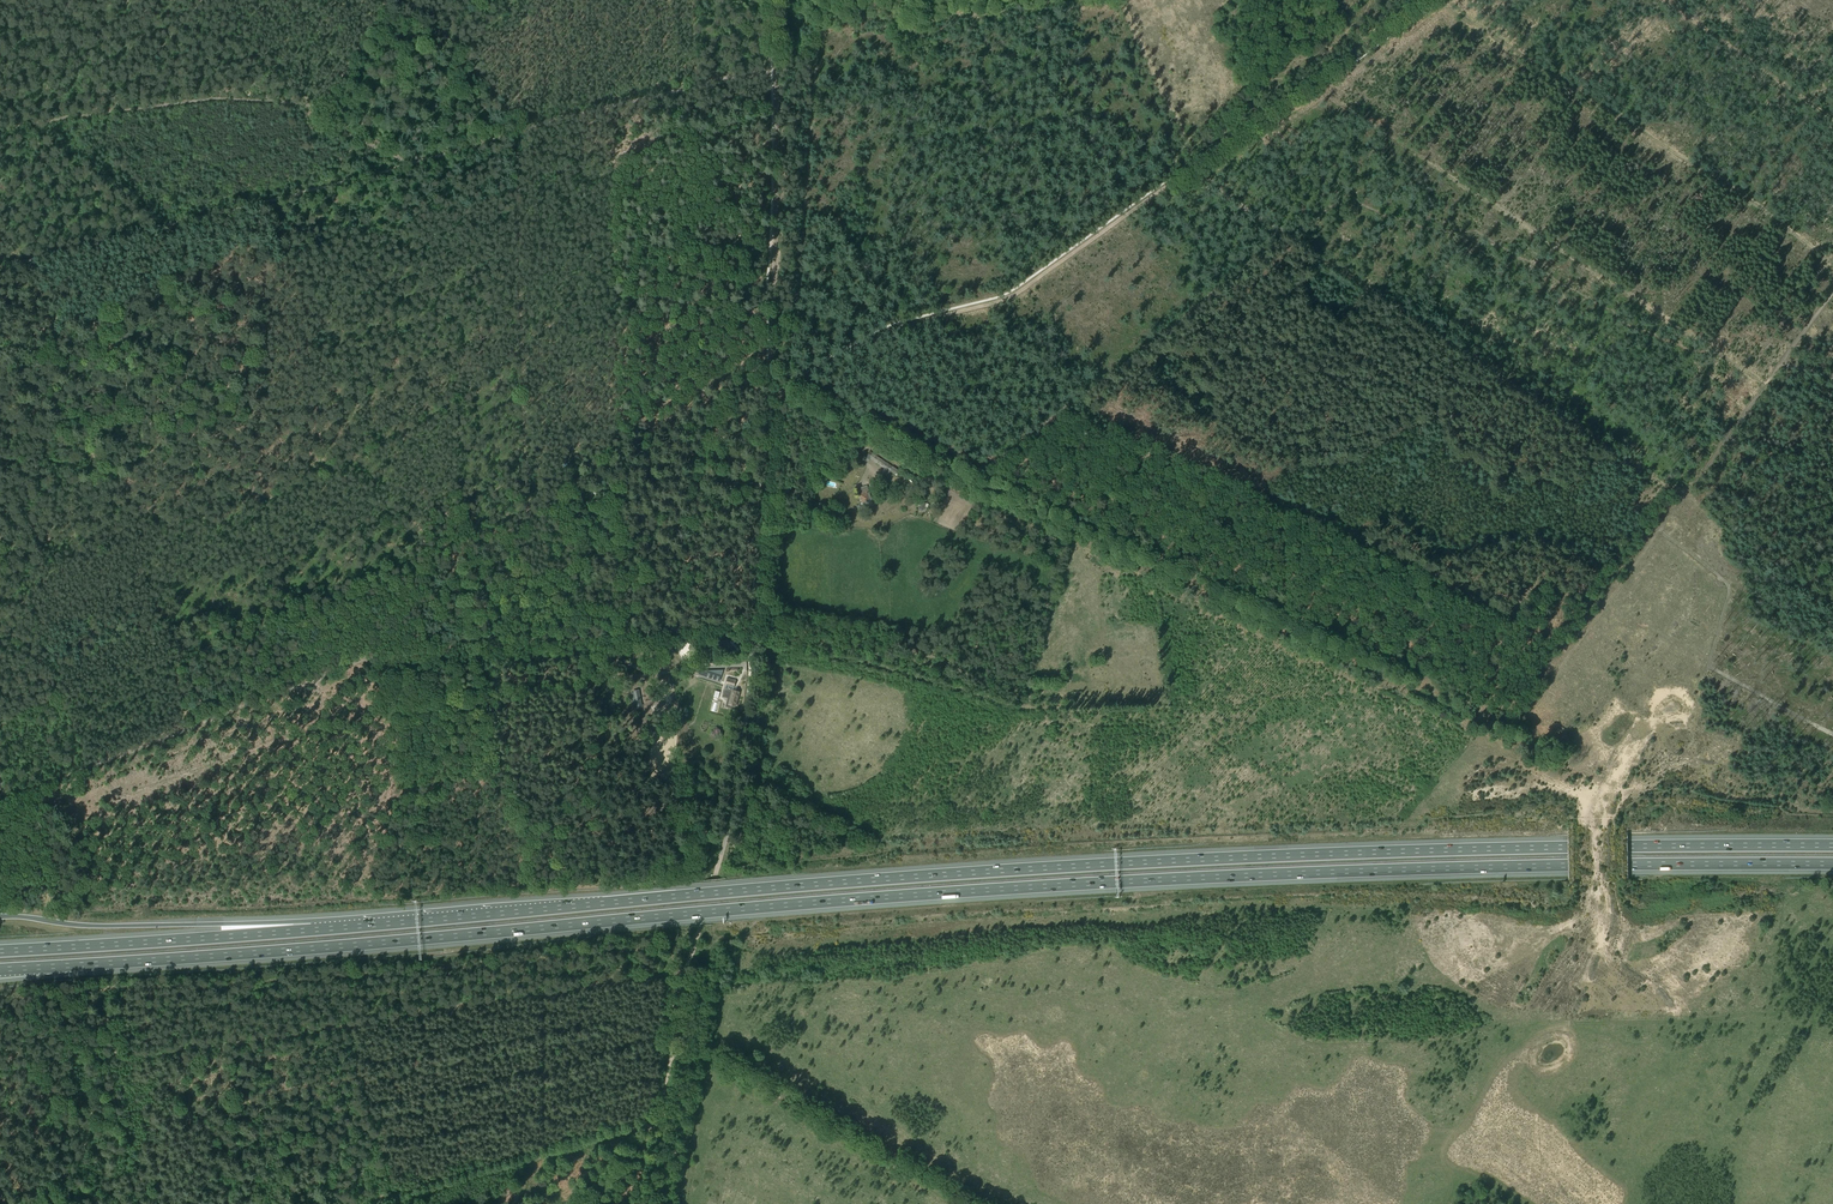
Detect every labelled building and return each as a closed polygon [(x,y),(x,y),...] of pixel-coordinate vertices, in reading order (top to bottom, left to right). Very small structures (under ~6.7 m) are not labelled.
[(870,452),(864,460),(868,462),(871,459),(885,469),(882,473),(888,477),(891,472),(895,475),(898,470),(893,466),(890,471),(889,470),(892,466),(870,452)] [(862,493),(859,494),(862,503),(872,500),(867,486),(861,488),(862,493)] [(921,501),(918,508),(924,510),(927,503),(921,501)] [(1097,566),(1099,562),(1089,558),(1087,562),(1097,566)] [(1143,684),(1153,684),(1153,664),(1143,665),(1143,684)] [(704,671),(704,675),(719,681),(722,670),(704,671)] [(693,683),(693,673),(681,674),(681,684),(693,683)] [(1071,677),(1071,693),(1082,692),(1082,676),(1071,677)] [(728,699),(727,707),(734,708),(735,706),(737,707),(740,692),(732,691),(733,687),(734,687),(735,680),(727,678),(725,685),(726,686),(725,689),(723,698),(728,699)]
